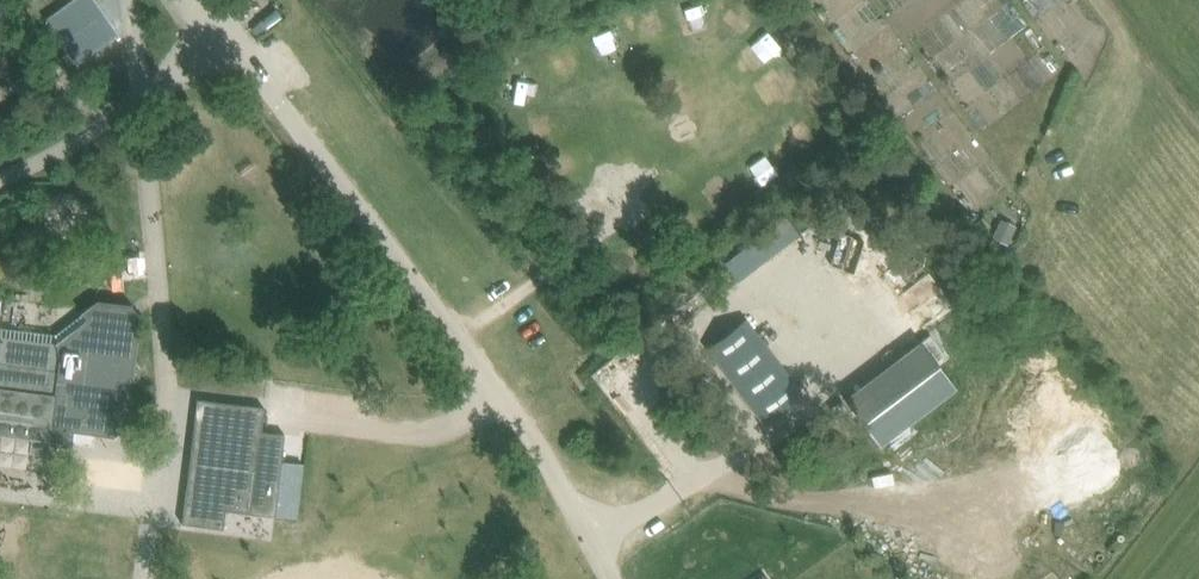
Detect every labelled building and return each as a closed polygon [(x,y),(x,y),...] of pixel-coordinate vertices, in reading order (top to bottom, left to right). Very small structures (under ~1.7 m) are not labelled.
[(697,16),(690,0),(671,0),(665,2),(675,25),(697,16)] [(229,25),(237,38),(267,20),(260,8),(229,25)] [(797,27),(756,59),(769,74),(809,42),(797,27)] [(610,42),(590,48),(605,97),(625,91),(610,42)] [(828,263),(809,273),(815,285),(835,275),(828,263)] [(856,280),(840,290),(847,301),(863,290),(856,280)] [(131,380),(134,380),(139,375),(141,367),(136,361),(133,360),(139,314),(130,303),(97,299),(81,310),(55,333),(0,326),(0,434),(57,441),(70,443),(72,430),(113,435),(125,425),(131,380)] [(705,348),(765,424),(804,392),(745,317),(705,348)] [(179,477),(176,500),(186,501),(183,522),(223,527),(225,509),(274,515),(292,517),(295,487),(278,485),(281,458),(285,428),(262,426),(265,406),(198,398),(189,478),(179,477)]
